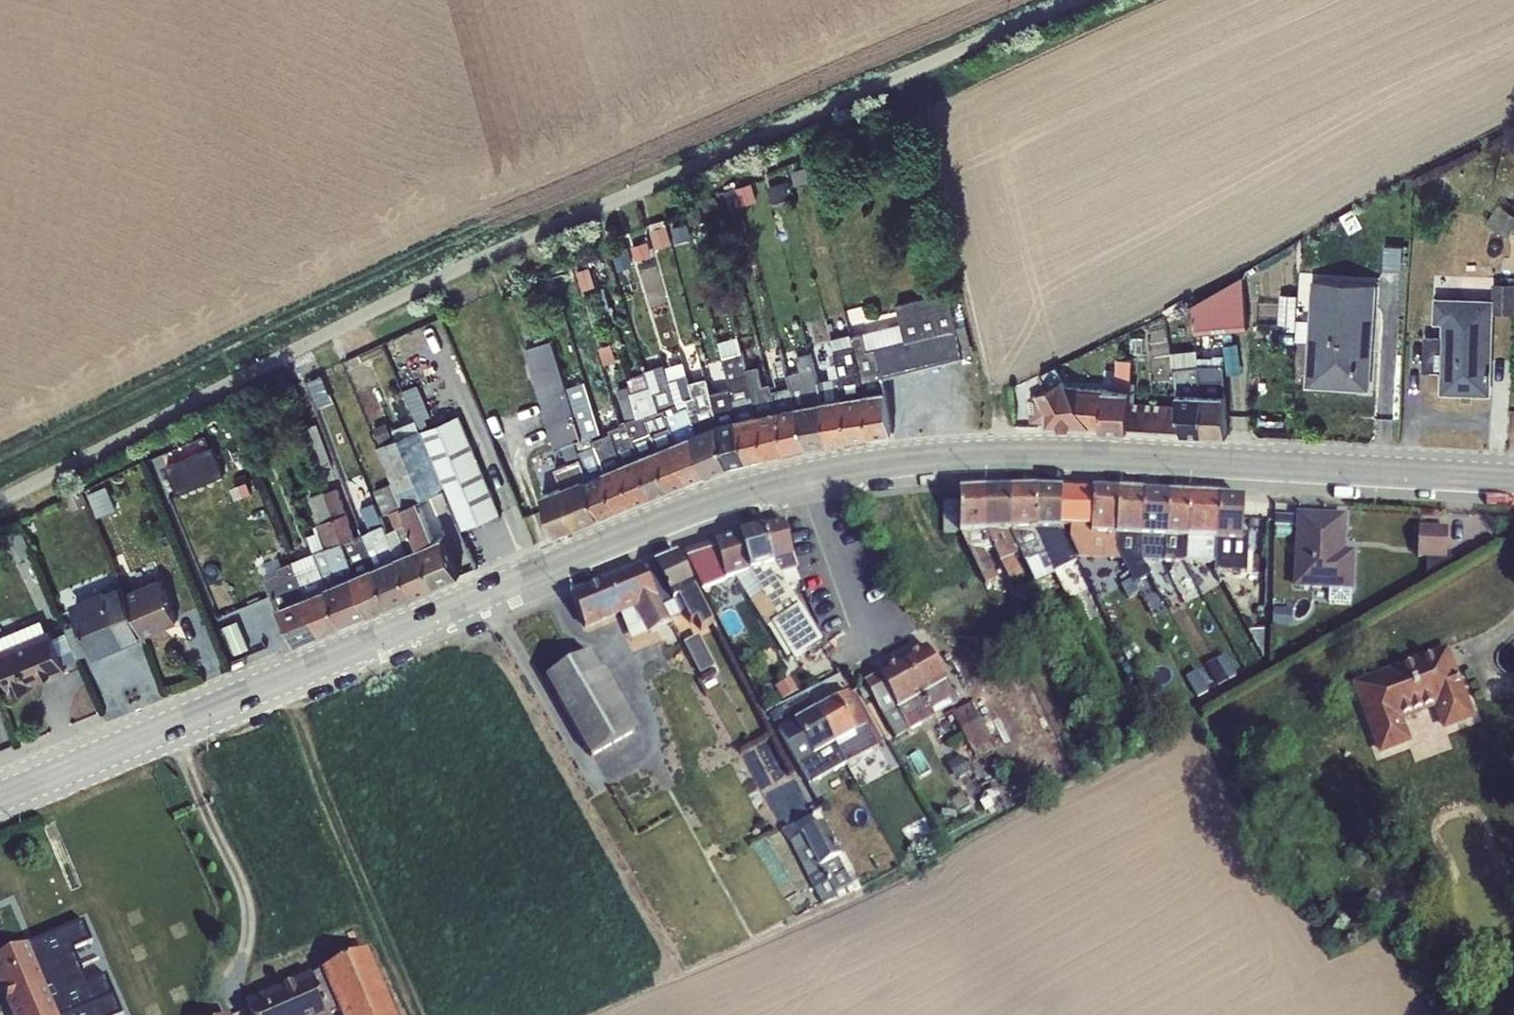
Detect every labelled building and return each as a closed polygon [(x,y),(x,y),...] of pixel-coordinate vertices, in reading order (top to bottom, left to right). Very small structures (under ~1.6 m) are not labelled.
[(789,180),(769,186),(773,203),(793,197),(789,180)] [(717,197),(703,204),(708,214),(721,207),(717,197)] [(1488,224),(1510,238),(1513,232),(1513,213),(1500,204),(1488,224)] [(701,208),(688,211),(691,222),(704,220),(701,208)] [(1351,209),(1339,216),(1348,232),(1360,226),(1351,209)] [(649,240),(632,245),(635,257),(652,252),(649,240)] [(1244,274),(1192,302),(1195,333),(1249,329),(1244,274)] [(1308,344),(1306,386),(1370,390),(1376,283),(1312,279),(1310,324),(1308,344)] [(1493,300),(1493,313),(1513,314),(1513,284),(1494,283),(1493,300)] [(864,394),(886,390),(883,376),(974,353),(965,320),(956,322),(948,291),(897,304),(905,340),(868,350),(863,333),(851,335),(854,346),(862,375),(864,394)] [(1280,294),(1279,324),(1295,325),(1296,294),(1280,294)] [(1441,392),(1490,394),(1493,313),(1493,300),(1435,298),(1434,322),(1443,323),(1443,335),(1424,335),(1423,371),(1442,372),(1441,392)] [(1308,344),(1310,324),(1296,323),(1295,343),(1308,344)] [(737,417),(758,413),(739,339),(739,336),(719,341),(733,398),(737,417)] [(777,409),(772,389),(766,368),(759,369),(753,345),(752,345),(750,336),(739,339),(758,413),(777,409)] [(1143,337),(1131,337),(1131,353),(1143,353),(1143,337)] [(583,438),(567,386),(552,340),(525,348),(556,449),(562,447),(568,462),(555,467),(562,485),(586,476),(589,475),(576,440),(583,438)] [(1178,393),(1202,394),(1198,359),(1197,343),(1188,344),(1190,365),(1173,367),(1178,393)] [(862,375),(854,346),(834,351),(837,364),(840,377),(843,397),(864,394),(862,375)] [(794,374),(816,368),(811,352),(790,357),(794,374)] [(1116,389),(1131,390),(1132,359),(1118,358),(1116,389)] [(1198,359),(1202,394),(1205,394),(1226,395),(1224,359),(1198,359)] [(676,404),(669,381),(664,364),(646,369),(651,386),(658,411),(647,415),(657,447),(674,440),(689,433),(676,404)] [(837,364),(816,368),(819,380),(840,377),(837,364)] [(1046,388),(1062,379),(1056,366),(1039,375),(1046,388)] [(788,373),(792,385),(819,380),(816,368),(794,374),(788,373)] [(714,402),(710,380),(708,371),(694,375),(699,402),(696,403),(705,427),(718,422),(714,402)] [(705,427),(696,403),(688,374),(669,381),(676,404),(689,433),(693,432),(705,427)] [(322,375),(310,380),(314,391),(326,386),(322,375)] [(714,402),(718,422),(737,417),(733,398),(726,400),(723,386),(726,386),(724,377),(710,380),(714,402)] [(819,380),(822,400),(843,397),(840,377),(819,380)] [(1101,428),(1104,388),(1066,386),(1062,379),(1046,388),(1037,393),(1045,411),(1045,421),(1045,426),(1087,427),(1101,428)] [(606,468),(594,438),(593,435),(601,432),(585,380),(567,386),(583,438),(576,440),(589,475),(604,469),(606,468)] [(822,400),(819,380),(792,385),(798,405),(799,405),(822,400)] [(657,447),(647,415),(646,412),(637,416),(631,391),(629,385),(618,388),(627,420),(631,430),(613,437),(623,461),(638,455),(657,447)] [(798,405),(792,385),(772,389),(777,409),(798,405)] [(658,411),(651,386),(631,391),(637,416),(646,412),(658,411)] [(1130,400),(1131,390),(1116,389),(1104,388),(1101,428),(1128,430),(1128,426),(1130,400)] [(886,390),(864,394),(871,435),(893,432),(886,390)] [(1045,411),(1037,393),(1036,391),(1028,397),(1031,421),(1045,421),(1045,411)] [(1202,394),(1178,393),(1179,403),(1183,430),(1184,433),(1204,434),(1205,394),(1202,394)] [(871,435),(864,394),(843,397),(851,438),(871,435)] [(1226,395),(1205,394),(1204,434),(1228,435),(1226,395)] [(851,438),(843,397),(822,400),(829,442),(851,438)] [(829,442),(822,400),(799,405),(808,445),(829,442)] [(1179,403),(1130,400),(1128,426),(1183,430),(1179,403)] [(808,445),(799,405),(798,405),(777,409),(787,450),(808,445)] [(787,450),(777,409),(758,413),(766,455),(787,450)] [(766,455),(758,413),(737,417),(747,459),(766,455)] [(421,430),(446,489),(462,529),(499,511),(458,415),(421,430)] [(747,459),(737,417),(718,422),(729,463),(747,459)] [(420,546),(435,539),(419,499),(446,489),(421,430),(416,420),(393,429),(397,438),(377,446),(392,482),(402,506),(419,546),(420,546)] [(387,421),(374,427),(380,442),(394,436),(387,421)] [(729,463),(718,422),(705,427),(693,432),(709,471),(729,463)] [(316,423),(306,427),(323,473),(334,470),(316,423)] [(623,461),(613,437),(612,432),(594,438),(606,468),(623,461)] [(709,471),(693,432),(689,433),(674,440),(690,479),(709,471)] [(690,479),(674,440),(657,447),(672,486),(690,479)] [(216,444),(170,465),(183,493),(229,471),(216,444)] [(672,486),(657,447),(638,455),(654,493),(672,486)] [(654,493),(638,455),(623,461),(606,468),(604,469),(619,507),(654,493)] [(619,507),(604,469),(589,475),(586,476),(601,514),(619,507)] [(601,514),(586,476),(562,485),(542,493),(558,531),(601,514)] [(402,506),(392,482),(374,489),(384,514),(390,512),(396,527),(388,531),(398,554),(419,546),(402,506)] [(85,489),(83,490),(88,501),(89,501),(92,507),(110,499),(105,486),(87,494),(85,489)] [(375,564),(363,532),(356,535),(338,486),(325,490),(355,573),(375,564)] [(83,490),(66,498),(71,509),(89,502),(88,501),(83,490)] [(355,573),(325,490),(310,495),(319,524),(340,579),(355,573)] [(1011,531),(1011,491),(985,492),(985,532),(1010,531),(1011,531)] [(1037,531),(1036,491),(1011,491),(1011,531),(1037,531)] [(1061,505),(1061,491),(1036,491),(1037,531),(1061,532),(1061,505)] [(1086,493),(1061,491),(1061,505),(1086,505),(1086,493)] [(1116,536),(1119,493),(1093,491),(1092,525),(1092,536),(1116,536)] [(985,532),(985,492),(960,493),(960,502),(960,533),(985,532)] [(1141,538),(1144,494),(1119,493),(1116,536),(1141,538)] [(1166,539),(1168,495),(1144,494),(1141,538),(1166,539)] [(1187,540),(1189,497),(1168,495),(1166,539),(1187,540)] [(1217,541),(1219,498),(1189,497),(1187,540),(1200,540),(1208,541),(1217,541)] [(1243,499),(1219,498),(1217,541),(1242,543),(1242,532),(1243,499)] [(375,564),(398,554),(388,531),(375,500),(360,506),(368,524),(361,527),(363,532),(375,564)] [(943,534),(960,533),(960,502),(943,502),(943,534)] [(1296,526),(1293,587),(1328,588),(1328,603),(1351,604),(1355,551),(1344,551),(1346,513),(1296,511),(1296,514),(1275,513),(1275,524),(1296,526)] [(276,521),(263,526),(266,533),(279,528),(276,521)] [(785,522),(764,527),(772,560),(793,555),(785,522)] [(340,579),(319,524),(314,526),(317,531),(308,535),(315,551),(327,585),(340,579)] [(1092,536),(1092,525),(1071,526),(1071,539),(1080,558),(1121,559),(1116,550),(1116,536),(1092,536)] [(21,526),(1,535),(12,563),(33,554),(21,526)] [(1448,527),(1421,526),(1419,559),(1447,560),(1448,527)] [(764,527),(740,534),(751,572),(774,566),(772,560),(764,527)] [(1010,531),(985,532),(993,549),(1010,582),(1024,575),(1014,556),(1020,553),(1010,531)] [(1010,531),(1020,553),(1035,583),(1056,574),(1053,565),(1037,531),(1011,531),(1010,531)] [(1061,532),(1037,531),(1053,565),(1073,556),(1061,532)] [(985,532),(960,533),(986,585),(997,579),(983,550),(993,549),(985,532)] [(1240,566),(1216,565),(1215,571),(1247,572),(1249,532),(1242,532),(1242,543),(1240,566)] [(740,534),(714,540),(727,581),(751,572),(740,534)] [(435,539),(420,546),(437,583),(460,573),(444,536),(435,539)] [(1116,550),(1121,559),(1165,639),(1169,637),(1178,632),(1161,601),(1154,605),(1145,588),(1154,583),(1140,560),(1141,538),(1116,536),(1116,550)] [(1165,561),(1166,539),(1141,538),(1140,560),(1165,561)] [(1187,540),(1166,539),(1165,561),(1185,563),(1187,540)] [(1200,540),(1187,540),(1185,563),(1200,564),(1200,540)] [(1216,565),(1217,541),(1208,541),(1207,565),(1216,565)] [(1217,541),(1216,565),(1240,566),(1242,543),(1217,541)] [(437,583),(420,546),(419,546),(398,554),(414,593),(437,583)] [(327,585),(315,551),(292,560),(305,595),(306,594),(328,586),(327,585)] [(414,593),(398,554),(375,564),(391,602),(414,593)] [(678,554),(654,563),(673,601),(678,598),(686,613),(691,623),(696,621),(701,630),(713,624),(678,554)] [(797,569),(793,555),(772,560),(774,566),(751,572),(764,594),(779,617),(770,623),(794,660),(822,643),(800,607),(778,574),(797,569)] [(1092,587),(1073,556),(1053,565),(1056,574),(1061,586),(1076,578),(1083,592),(1092,587)] [(305,595),(292,560),(278,566),(280,571),(264,577),(275,606),(281,604),(305,595)] [(654,563),(641,566),(663,607),(673,601),(654,563)] [(391,602),(375,564),(355,573),(370,611),(391,602)] [(641,566),(571,594),(586,630),(622,616),(635,611),(647,634),(671,622),(670,620),(663,607),(641,566)] [(1191,571),(1177,578),(1188,601),(1202,594),(1191,571)] [(1225,589),(1215,571),(1200,579),(1208,597),(1225,589)] [(370,611),(355,573),(340,579),(327,585),(328,586),(343,622),(370,611)] [(125,590),(140,636),(178,619),(161,576),(125,590)] [(71,602),(93,656),(140,636),(125,590),(122,581),(71,602)] [(343,622),(328,586),(306,594),(319,632),(343,622)] [(319,632),(306,594),(305,595),(281,604),(296,642),(319,632)] [(779,617),(764,594),(750,602),(767,628),(770,623),(779,617)] [(663,607),(670,620),(686,613),(678,598),(673,601),(663,607)] [(635,611),(622,616),(631,641),(647,634),(635,611)] [(239,617),(223,624),(234,653),(251,646),(239,617)] [(0,636),(0,650),(47,630),(42,618),(0,636)] [(11,695),(35,685),(34,682),(67,670),(50,629),(47,630),(0,650),(0,666),(11,695)] [(699,635),(685,642),(700,671),(714,664),(699,635)] [(1169,637),(1165,639),(1170,649),(1174,647),(1169,637)] [(897,708),(945,681),(927,647),(877,674),(897,708)] [(1411,743),(1403,721),(1434,709),(1443,731),(1475,719),(1448,647),(1351,683),(1378,756),(1411,743)] [(592,757),(640,731),(604,670),(601,672),(590,653),(547,678),(592,757)] [(1233,658),(1214,660),(1216,681),(1236,679),(1233,658)] [(1197,672),(1187,678),(1199,701),(1209,696),(1197,672)] [(953,707),(959,704),(945,681),(897,708),(877,674),(864,682),(896,740),(935,717),(938,722),(951,715),(955,712),(953,707)] [(848,692),(837,698),(856,732),(835,744),(824,750),(835,770),(878,748),(848,692)] [(837,698),(816,710),(835,744),(856,732),(837,698)] [(955,712),(951,715),(977,760),(997,748),(972,703),(955,712)] [(1124,717),(1119,705),(1104,711),(1110,724),(1124,717)] [(835,744),(816,710),(795,723),(813,756),(824,750),(835,744)] [(1153,710),(1143,715),(1146,721),(1156,716),(1153,710)] [(810,783),(835,770),(824,750),(813,756),(795,723),(779,729),(810,783)] [(964,754),(947,763),(956,779),(962,776),(963,780),(975,774),(964,754)] [(1003,757),(993,763),(1000,775),(1010,769),(1003,757)] [(983,795),(976,799),(981,808),(988,804),(983,795)] [(823,823),(803,834),(820,868),(841,856),(823,823)] [(820,868),(803,834),(797,839),(790,826),(782,831),(790,842),(823,905),(860,889),(853,875),(855,874),(844,854),(841,856),(820,868)] [(803,905),(797,908),(801,914),(814,906),(812,903),(804,908),(803,905)] [(0,957),(0,995),(9,1014),(102,1014),(66,929),(0,957)] [(367,951),(312,975),(327,1009),(337,1005),(342,1014),(396,1014),(367,951)] [(252,1014),(330,1014),(327,1009),(312,975),(247,1003),(252,1014)]
